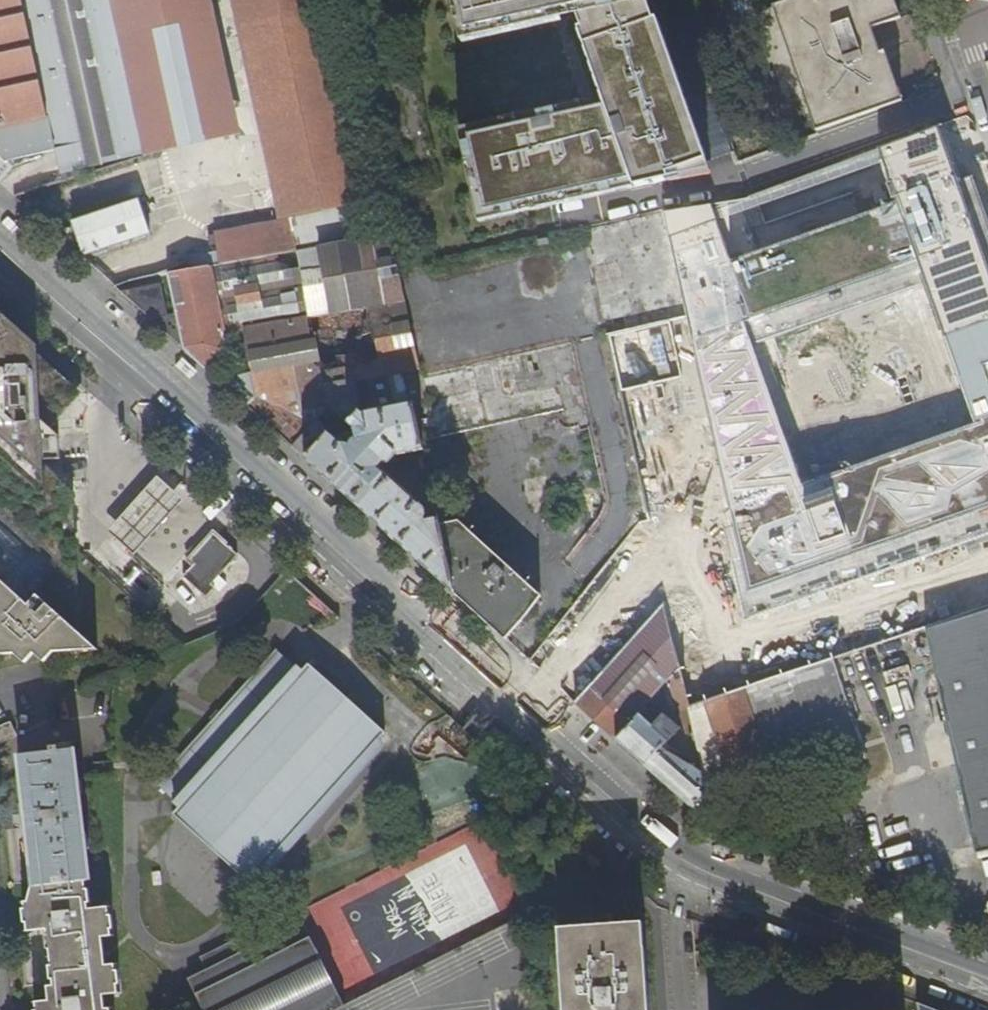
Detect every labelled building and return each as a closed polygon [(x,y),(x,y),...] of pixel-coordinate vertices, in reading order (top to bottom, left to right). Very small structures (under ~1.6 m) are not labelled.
[(48,121),(21,0),(0,0),(0,132),(48,121)] [(63,181),(82,176),(80,172),(145,154),(130,92),(110,0),(21,0),(48,121),(55,151),(63,181)] [(145,154),(146,157),(243,135),(213,0),(111,0),(145,154)] [(280,222),(370,203),(325,0),(232,0),(280,222)] [(458,35),(573,7),(598,0),(449,0),(458,35)] [(573,7),(580,22),(575,24),(599,97),(632,185),(708,166),(654,14),(651,15),(645,0),(598,0),(573,7)] [(897,103),(871,28),(895,20),(889,0),(786,0),(777,3),(821,131),(897,103)] [(567,99),(453,126),(476,219),(632,185),(599,97),(567,105),(567,99)] [(13,167),(8,162),(55,151),(48,121),(0,132),(0,182),(13,167)] [(987,534),(987,218),(973,175),(958,180),(937,127),(755,196),(746,200),(663,212),(689,319),(738,525),(725,529),(746,619),(987,534)] [(71,222),(83,259),(151,235),(139,200),(71,222)] [(292,220),(298,249),(377,235),(370,203),(296,219),(292,220)] [(606,496),(642,487),(621,391),(610,337),(671,323),(689,319),(663,212),(584,230),(584,234),(473,260),(400,276),(427,400),(413,402),(422,442),(586,405),(606,496)] [(182,259),(184,271),(298,249),(292,220),(280,222),(256,226),(214,233),(218,252),(182,259)] [(233,392),(306,458),(331,431),(333,429),(344,428),(350,422),(363,410),(364,410),(413,401),(413,402),(427,400),(400,276),(399,271),(394,247),(391,233),(377,235),(298,249),(184,271),(167,274),(176,313),(185,349),(184,352),(210,375),(229,353),(227,344),(225,332),(249,328),(251,340),(258,381),(250,374),(233,392)] [(121,291),(185,349),(176,313),(169,315),(161,282),(121,291)] [(14,663),(24,672),(34,663),(44,672),(54,662),(98,658),(79,642),(79,560),(76,490),(44,462),(43,437),(83,396),(0,316),(0,521),(55,570),(28,613),(0,587),(0,664),(14,663)] [(610,337),(621,391),(682,376),(671,323),(610,337)] [(227,344),(251,340),(249,328),(225,332),(227,344)] [(455,592),(440,526),(438,517),(428,520),(425,507),(422,506),(419,505),(420,503),(380,467),(384,463),(390,464),(397,456),(424,450),(422,442),(413,402),(413,401),(364,410),(363,410),(350,422),(355,427),(358,438),(353,440),(351,445),(348,443),(342,442),(331,431),(306,458),(402,544),(455,592)] [(135,555),(182,502),(158,479),(111,533),(135,555)] [(543,595),(475,533),(461,521),(440,526),(455,592),(463,599),(507,639),(525,619),(543,595)] [(215,584),(240,555),(216,533),(192,560),(196,564),(186,576),(208,597),(217,586),(215,584)] [(323,610),(328,605),(318,596),(312,601),(323,610)] [(576,702),(617,739),(640,714),(649,704),(679,670),(663,603),(576,702)] [(945,624),(930,628),(976,854),(987,851),(987,608),(945,624)] [(172,809),(256,884),(387,738),(381,733),(387,726),(309,656),(303,663),(297,658),(293,662),(276,647),(155,782),(178,803),(172,809)] [(703,773),(708,792),(773,771),(774,774),(863,745),(837,659),(688,709),(703,773)] [(679,670),(649,704),(662,715),(684,690),(679,670)] [(706,817),(715,825),(708,792),(703,773),(663,746),(679,728),(664,715),(654,726),(640,714),(617,739),(674,790),(706,817)] [(0,728),(0,744),(18,736),(12,723),(0,728)] [(83,872),(87,872),(70,737),(55,738),(55,732),(46,733),(46,738),(12,742),(28,878),(83,872)] [(20,892),(21,899),(18,899),(20,913),(23,913),(24,922),(44,921),(44,926),(42,926),(43,940),(46,940),(48,956),(45,957),(47,971),(50,971),(50,977),(44,978),(46,992),(32,994),(33,1002),(31,1002),(31,1009),(112,1009),(112,1007),(109,1007),(108,1001),(103,1002),(102,988),(117,986),(116,978),(118,978),(116,963),(114,963),(113,957),(103,957),(100,929),(110,929),(109,922),(111,922),(110,906),(107,907),(106,898),(86,900),(85,895),(88,895),(86,880),(84,880),(83,872),(28,878),(24,892),(20,892)] [(644,924),(561,930),(566,1009),(650,1009),(644,924)] [(204,1009),(331,1009),(345,1003),(310,933),(284,946),(278,933),(239,951),(233,939),(200,956),(205,968),(187,977),(204,1009)]
